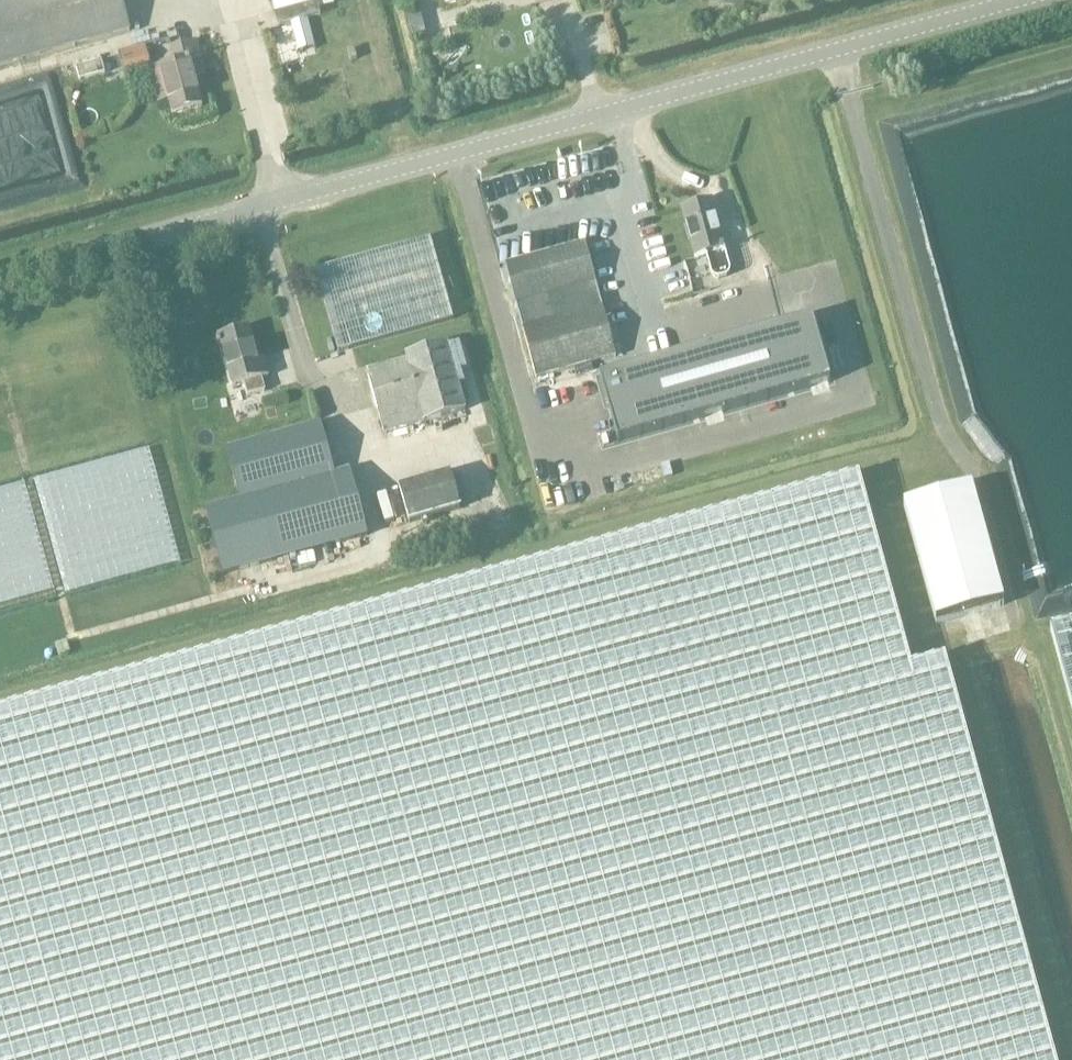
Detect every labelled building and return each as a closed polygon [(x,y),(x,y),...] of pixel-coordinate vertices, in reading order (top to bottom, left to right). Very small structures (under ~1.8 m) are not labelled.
[(130,32),(121,0),(0,0),(0,67),(130,32)] [(275,14),(277,26),(319,15),(316,3),(315,0),(271,0),(275,14)] [(159,68),(172,115),(201,107),(193,78),(205,75),(195,42),(170,49),(174,63),(159,68)] [(116,49),(120,69),(150,62),(145,43),(116,49)] [(350,61),(357,59),(353,48),(347,50),(350,61)] [(727,271),(725,264),(722,252),(724,251),(710,201),(680,209),(694,259),(706,256),(711,275),(714,278),(718,279),(724,277),(726,274),(727,271)] [(316,268),(338,351),(453,319),(431,237),(316,268)] [(516,296),(549,289),(545,273),(555,282),(562,280),(573,269),(581,276),(591,274),(586,253),(563,258),(559,254),(570,243),(528,252),(527,253),(504,258),(515,269),(522,267),(523,275),(514,285),(516,296)] [(830,382),(812,318),(599,378),(618,442),(830,382)] [(263,359),(257,361),(249,328),(219,336),(232,386),(244,383),(248,396),(264,392),(261,379),(268,377),(263,359)] [(453,353),(464,350),(459,331),(449,333),(453,353)] [(388,365),(366,371),(384,433),(465,411),(447,344),(406,355),(408,360),(388,365)] [(464,389),(475,386),(466,353),(456,355),(464,389)] [(333,476),(319,425),(226,450),(240,501),(204,511),(222,575),(366,536),(348,471),(333,476)] [(398,489),(408,525),(461,510),(451,474),(398,489)] [(0,711),(0,1059),(1055,1059),(945,658),(911,667),(858,476),(0,711)] [(971,488),(903,507),(935,624),(1003,605),(971,488)] [(140,612),(131,580),(110,586),(112,597),(90,603),(96,624),(140,612)] [(1050,629),(1071,710),(1071,623),(1050,629)]
